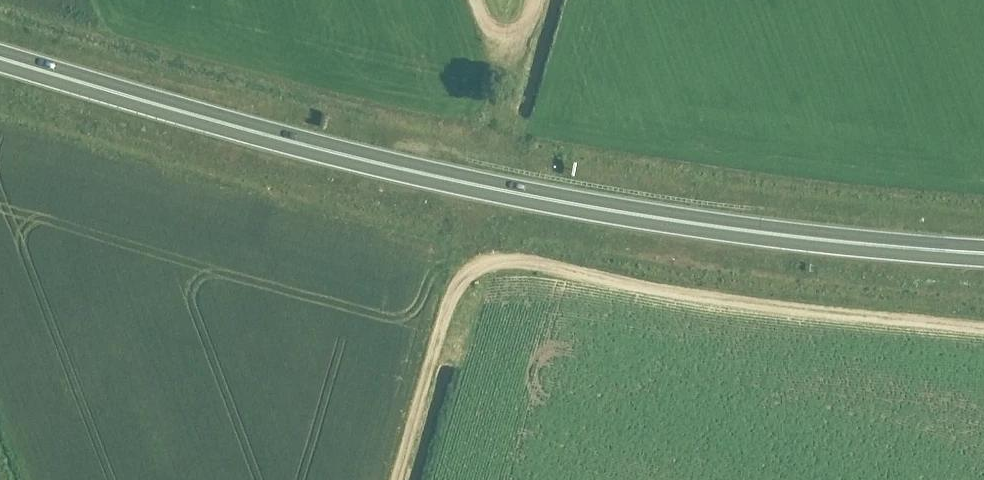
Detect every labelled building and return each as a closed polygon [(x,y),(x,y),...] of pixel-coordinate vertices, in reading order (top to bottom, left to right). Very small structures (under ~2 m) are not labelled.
[(11,48),(14,38),(0,34),(0,45),(11,48)]
